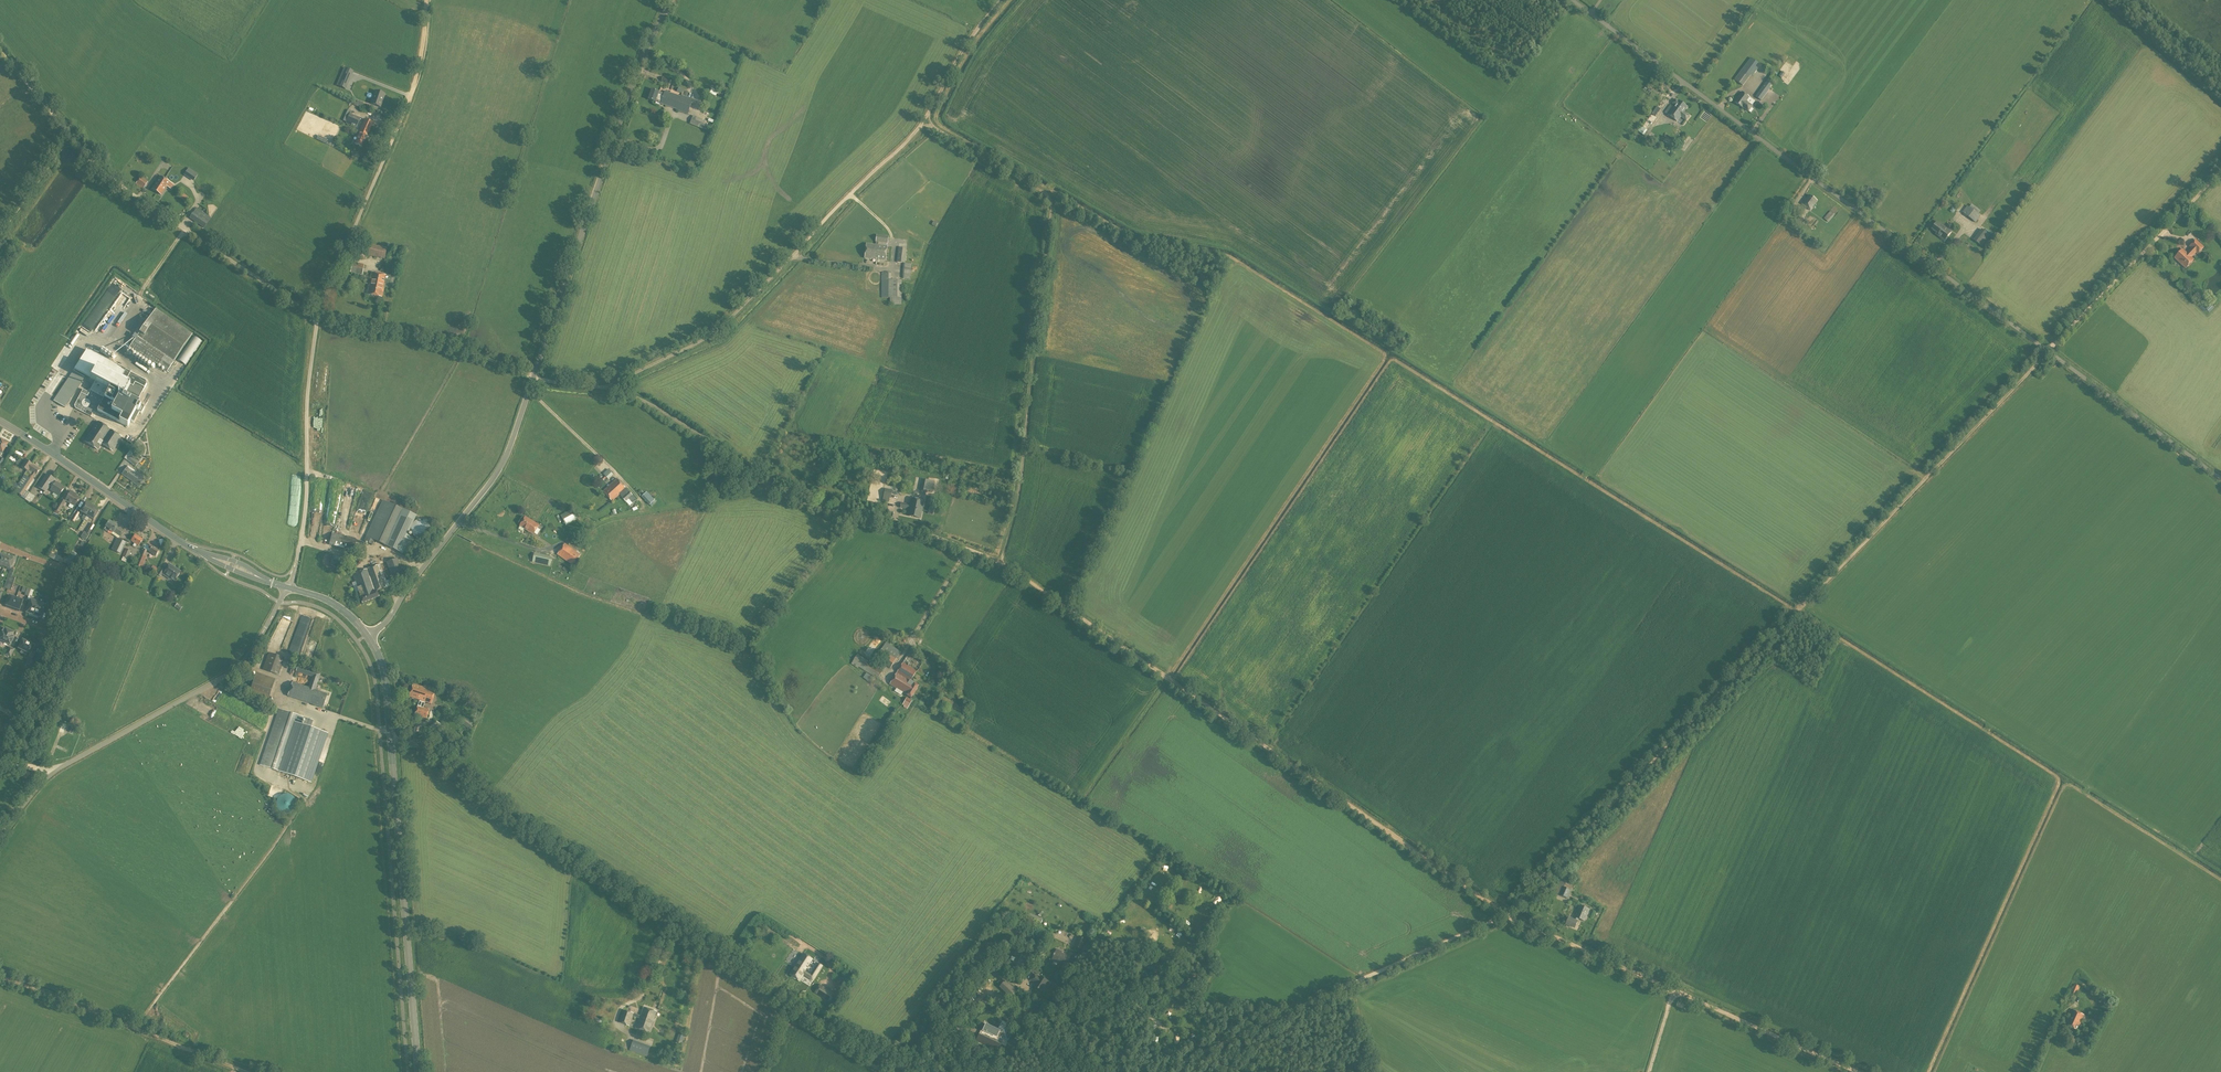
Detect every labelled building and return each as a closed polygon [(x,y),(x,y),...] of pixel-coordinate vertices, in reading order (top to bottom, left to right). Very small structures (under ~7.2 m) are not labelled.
[(1751,74),(1750,74),(1758,63),(1751,58),(1734,80),(1743,86),(1751,75),(1757,79),(1762,73),(1755,68),(1751,74)] [(346,89),(353,71),(344,67),(336,85),(346,89)] [(1761,101),(1770,89),(1764,84),(1755,96),(1761,101)] [(712,88),(710,94),(716,97),(718,91),(712,88)] [(381,107),(385,94),(375,90),(370,104),(381,107)] [(659,94),(660,92),(653,90),(649,99),(656,102),(657,100),(659,94)] [(657,100),(661,101),(660,104),(676,109),(676,110),(688,114),(693,99),(681,95),(681,96),(665,91),(663,96),(659,94),(657,100)] [(1743,108),(1743,107),(1750,98),(1742,93),(1739,97),(1739,98),(1736,103),(1743,108)] [(1750,98),(1743,107),(1749,112),(1752,107),(1751,107),(1755,102),(1750,98)] [(1673,118),(1683,104),(1676,99),(1673,104),(1675,105),(1674,107),(1670,105),(1665,112),(1673,118)] [(1683,104),(1673,118),(1678,121),(1681,117),(1686,121),(1690,116),(1684,112),(1687,107),(1683,104)] [(1657,106),(1652,114),(1656,116),(1661,109),(1657,106)] [(703,129),(706,121),(693,116),(690,124),(703,129)] [(366,140),(373,123),(365,119),(357,135),(358,136),(355,144),(361,147),(365,140),(366,140)] [(327,140),(318,135),(316,140),(325,144),(327,140)] [(193,181),(198,174),(189,168),(184,175),(193,181)] [(161,195),(170,182),(160,176),(152,189),(161,195)] [(143,189),(148,182),(140,177),(136,184),(143,189)] [(185,201),(188,197),(183,193),(179,197),(185,201)] [(1876,203),(1879,198),(1873,193),(1869,199),(1876,203)] [(1810,210),(1817,201),(1810,195),(1803,205),(1810,210)] [(1975,223),(1980,216),(1967,206),(1962,213),(1975,223)] [(204,228),(210,218),(196,208),(189,218),(204,228)] [(1829,222),(1835,215),(1831,211),(1824,218),(1829,222)] [(1939,235),(1945,227),(1937,222),(1932,230),(1939,235)] [(1945,227),(1939,235),(1938,236),(1944,241),(1951,232),(1945,227)] [(1982,246),(1990,236),(1982,230),(1974,241),(1982,246)] [(2198,254),(2204,247),(2196,240),(2190,246),(2191,248),(2186,253),(2182,249),(2174,258),(2185,269),(2194,260),(2191,258),(2196,252),(2198,254)] [(874,259),(876,245),(867,244),(865,258),(874,259)] [(384,258),(386,249),(370,245),(368,255),(384,258)] [(910,258),(918,259),(920,246),(912,245),(910,258)] [(897,263),(905,263),(907,249),(898,248),(897,263)] [(362,275),(364,265),(352,262),(350,272),(362,275)] [(891,280),(891,272),(881,273),(882,298),(902,298),(902,280),(897,280),(891,280)] [(386,275),(371,273),(367,294),(382,297),(384,287),(392,288),(394,277),(386,275)] [(174,361),(192,335),(155,309),(129,348),(157,366),(165,355),(174,361)] [(86,323),(82,329),(89,333),(93,327),(86,323)] [(178,360),(186,365),(202,341),(193,335),(178,360)] [(102,356),(89,347),(88,349),(78,364),(86,369),(95,375),(93,378),(96,380),(94,384),(89,393),(83,389),(81,393),(74,405),(75,408),(91,417),(93,411),(96,413),(98,410),(113,419),(119,422),(122,417),(134,423),(139,413),(141,414),(143,410),(138,407),(139,405),(136,403),(146,385),(143,383),(146,378),(133,371),(130,376),(122,372),(123,370),(102,356)] [(65,408),(69,400),(82,382),(79,379),(81,375),(74,370),(59,393),(54,401),(65,408)] [(112,451),(122,437),(98,421),(85,442),(98,450),(102,444),(112,451)] [(135,466),(139,462),(131,457),(135,452),(142,442),(138,439),(131,449),(124,458),(135,466)] [(28,472),(32,464),(26,460),(21,467),(27,471),(28,472)] [(28,472),(27,471),(18,484),(16,483),(12,489),(21,496),(36,475),(40,470),(32,465),(33,465),(32,464),(28,472)] [(141,484),(141,483),(143,479),(136,474),(137,472),(128,466),(122,474),(135,483),(135,484),(139,486),(140,484),(141,484)] [(608,479),(613,475),(609,470),(604,474),(608,479)] [(64,488),(56,482),(57,481),(47,474),(39,487),(46,492),(50,486),(52,488),(51,490),(59,496),(64,488)] [(620,494),(626,489),(617,479),(604,492),(612,501),(620,494)] [(932,493),(934,482),(923,479),(920,490),(932,493)] [(626,489),(620,494),(627,502),(629,499),(633,503),(636,500),(626,489)] [(891,498),(893,490),(886,489),(884,497),(891,498)] [(75,506),(79,498),(74,494),(74,493),(71,491),(65,500),(75,506)] [(656,502),(647,492),(642,497),(649,505),(650,505),(651,507),(656,502)] [(35,497),(29,493),(25,499),(31,503),(35,497)] [(59,513),(66,502),(61,499),(55,510),(54,512),(58,514),(59,512),(59,513)] [(921,518),(924,501),(912,499),(910,505),(902,503),(901,508),(909,510),(908,516),(921,518)] [(407,551),(412,538),(406,535),(415,515),(383,500),(364,541),(372,545),(374,540),(402,553),(407,551)] [(84,519),(92,506),(86,502),(80,512),(84,514),(82,518),(84,519)] [(92,506),(84,519),(87,521),(89,517),(94,520),(99,510),(92,506)] [(574,509),(562,514),(566,525),(578,520),(574,509)] [(534,535),(540,526),(526,517),(520,527),(534,535)] [(420,539),(421,538),(423,538),(425,537),(426,537),(427,535),(428,534),(429,533),(429,531),(430,530),(430,528),(429,526),(429,525),(428,523),(427,522),(426,521),(424,520),(423,520),(421,519),(420,519),(418,520),(416,520),(415,521),(414,522),(413,523),(412,524),(411,526),(411,527),(410,529),(411,531),(411,532),(412,534),(413,535),(414,536),(415,537),(417,538),(418,538),(420,539)] [(124,531),(117,526),(109,521),(106,526),(104,529),(108,532),(109,530),(112,532),(113,532),(120,537),(124,531)] [(90,535),(95,526),(91,523),(85,532),(84,532),(81,537),(86,540),(89,535),(90,535)] [(353,551),(356,539),(332,532),(329,545),(353,551)] [(138,546),(143,540),(135,534),(131,541),(135,543),(133,546),(135,548),(137,545),(138,546)] [(117,538),(116,538),(115,541),(113,546),(111,549),(120,554),(121,554),(127,543),(125,542),(124,542),(120,540),(117,538)] [(574,566),(581,554),(566,544),(558,555),(574,566)] [(156,556),(159,551),(150,545),(148,547),(151,549),(149,552),(156,556)] [(128,559),(131,551),(126,548),(122,556),(128,559)] [(140,571),(146,556),(145,556),(147,550),(143,549),(135,569),(140,571)] [(72,563),(77,554),(73,552),(68,560),(72,563)] [(550,566),(552,558),(548,557),(548,556),(534,553),(532,562),(550,566)] [(341,569),(345,559),(333,555),(329,565),(341,569)] [(7,557),(4,566),(6,567),(6,569),(10,570),(14,559),(7,557)] [(86,560),(82,557),(78,562),(83,565),(86,560)] [(392,579),(403,575),(397,558),(386,562),(392,579)] [(23,573),(27,564),(21,562),(18,572),(23,573)] [(27,564),(23,573),(29,575),(32,566),(27,564)] [(175,581),(181,572),(170,564),(163,575),(169,579),(170,578),(175,581)] [(386,581),(380,564),(352,575),(362,603),(379,597),(376,591),(391,586),(389,580),(386,581)] [(34,577),(38,568),(32,566),(29,575),(34,577)] [(38,568),(34,577),(40,579),(43,569),(38,568)] [(160,577),(165,570),(161,568),(157,574),(160,577)] [(12,609),(16,597),(9,595),(5,607),(12,609)] [(24,600),(16,597),(12,609),(20,612),(24,600)] [(33,616),(38,602),(31,600),(26,612),(30,614),(29,615),(33,616)] [(38,602),(33,616),(38,618),(38,616),(41,618),(45,605),(38,602)] [(6,629),(4,633),(2,632),(0,636),(0,641),(3,643),(4,642),(7,644),(10,646),(14,637),(12,636),(13,633),(6,629)] [(32,658),(35,653),(32,652),(35,645),(22,639),(17,648),(21,650),(20,652),(26,655),(27,653),(29,654),(28,656),(32,658)] [(890,668),(901,652),(886,642),(876,658),(890,668)] [(14,649),(9,646),(5,654),(10,657),(14,649)] [(278,675),(284,658),(268,653),(262,670),(278,675)] [(858,668),(861,664),(854,659),(851,664),(858,668)] [(917,671),(904,663),(890,685),(911,698),(919,686),(911,681),(917,671)] [(315,690),(320,673),(298,665),(295,671),(312,677),(308,687),(293,682),(288,696),(323,708),(328,694),(315,690)] [(267,701),(275,679),(256,672),(248,695),(267,701)] [(419,700),(425,702),(431,704),(435,691),(413,684),(409,697),(419,700)] [(912,704),(914,702),(907,697),(902,705),(905,706),(904,707),(907,709),(911,703),(912,704)] [(952,707),(954,703),(944,697),(942,701),(952,707)] [(425,702),(419,700),(415,715),(426,719),(429,709),(423,707),(425,702)] [(226,725),(229,719),(200,702),(196,709),(198,710),(200,707),(203,709),(202,711),(205,713),(206,712),(210,714),(209,716),(226,725)] [(311,783),(328,733),(311,728),(313,720),(306,718),(304,725),(301,724),(304,717),(279,709),(259,765),(311,783)] [(469,729),(473,723),(464,717),(460,723),(469,729)] [(439,732),(442,724),(433,720),(429,728),(439,732)] [(286,814),(287,814),(289,814),(290,813),(292,812),(293,811),(294,810),(295,808),(295,806),(296,805),(296,803),(295,801),(295,800),(294,798),(293,797),(292,796),(290,795),(289,795),(287,794),(285,794),(284,794),(282,795),(281,796),(279,797),(278,798),(277,799),(277,801),(276,802),(276,804),(276,806),(277,807),(277,809),(278,810),(279,812),(281,813),(282,813),(284,814),(286,814)] [(1567,898),(1571,890),(1563,887),(1566,882),(1561,880),(1555,893),(1567,898)] [(1530,907),(1541,896),(1537,892),(1526,903),(1530,907)] [(1575,917),(1579,919),(1585,921),(1590,910),(1580,906),(1575,917)] [(1575,928),(1579,919),(1575,917),(1574,920),(1569,918),(1567,924),(1575,928)] [(774,938),(777,932),(770,928),(767,933),(774,938)] [(1081,950),(1086,939),(1079,936),(1074,946),(1081,950)] [(1028,957),(1031,950),(1024,947),(1022,951),(1018,949),(1017,952),(1018,953),(1013,964),(1022,967),(1024,961),(1026,962),(1028,957)] [(1066,967),(1071,957),(1062,953),(1063,951),(1057,949),(1053,959),(1060,962),(1060,965),(1066,967)] [(813,981),(822,966),(813,960),(803,954),(794,967),(796,968),(792,974),(800,979),(802,976),(803,976),(804,975),(805,976),(813,981)] [(1153,971),(1157,963),(1148,958),(1144,967),(1153,971)] [(1167,975),(1173,971),(1170,967),(1164,971),(1167,975)] [(1041,977),(1035,973),(1031,980),(1037,983),(1035,986),(1043,991),(1049,981),(1041,976),(1041,977)] [(1010,997),(1016,991),(1005,980),(999,987),(1010,997)] [(2073,1003),(2080,987),(2074,984),(2070,992),(2069,991),(2066,1000),(2073,1003)] [(830,1002),(835,995),(820,985),(815,993),(830,1002)] [(650,1033),(657,1012),(643,1007),(641,1016),(623,1010),(619,1022),(630,1026),(633,1016),(639,1018),(636,1028),(650,1033)] [(1075,1014),(1077,1010),(1073,1008),(1071,1012),(1069,1012),(1068,1016),(1079,1020),(1081,1016),(1075,1014)] [(1028,1029),(1038,1016),(1029,1010),(1020,1022),(1028,1029)] [(2086,1022),(2088,1017),(2072,1010),(2065,1025),(2077,1030),(2082,1020),(2086,1022)] [(1002,1021),(997,1030),(986,1025),(984,1030),(981,1029),(979,1034),(979,1035),(977,1040),(999,1050),(1003,1040),(1007,1042),(1011,1036),(1006,1034),(1010,1024),(1002,1021)] [(1022,1034),(1025,1030),(1016,1024),(1014,1028),(1022,1034)] [(682,1044),(684,1035),(679,1033),(676,1042),(682,1044)] [(647,1056),(651,1046),(633,1040),(629,1050),(647,1056)] [(1061,1054),(1064,1050),(1053,1044),(1051,1048),(1061,1054)] [(1063,1060),(1059,1059),(1058,1067),(1061,1068),(1062,1065),(1064,1066),(1064,1067),(1068,1068),(1070,1061),(1064,1059),(1063,1060)]
